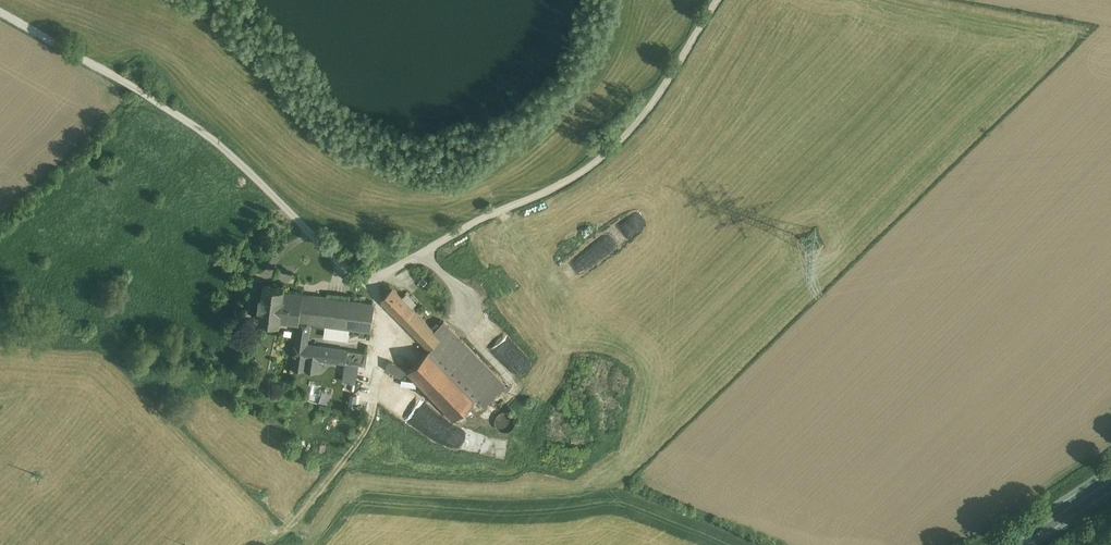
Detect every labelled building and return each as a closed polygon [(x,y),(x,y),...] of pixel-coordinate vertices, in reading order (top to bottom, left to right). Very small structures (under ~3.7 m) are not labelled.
[(583,237),(593,231),(590,225),(579,230),(583,237)] [(303,291),(284,289),(284,287),(264,285),(264,286),(263,296),(261,296),(260,306),(261,306),(260,318),(260,319),(280,321),(280,320),(299,323),(303,293),(303,291)] [(407,303),(392,288),(382,297),(382,300),(396,314),(407,303)] [(310,294),(303,293),(299,323),(296,343),(306,344),(309,323),(306,323),(310,294)] [(374,303),(310,294),(306,323),(309,323),(324,325),(349,329),(370,331),(374,303)] [(434,331),(407,303),(396,314),(429,348),(440,337),(434,331)] [(506,384),(444,321),(434,331),(440,337),(429,348),(430,349),(408,371),(407,371),(454,419),(476,397),(484,405),(506,384)] [(349,329),(324,325),(323,338),(348,341),(349,329)] [(367,358),(367,353),(313,345),(306,344),(296,343),(293,366),(318,370),(319,358),(344,361),(358,363),(366,364),(367,358)] [(358,363),(344,361),(341,379),(355,381),(358,363)] [(408,371),(389,361),(385,368),(401,377),(407,371),(408,371)] [(322,403),(329,404),(331,394),(324,392),(322,403)] [(515,425),(516,421),(515,417),(512,414),(509,411),(505,411),(501,411),(498,414),(496,417),(495,421),(496,425),(498,428),(502,430),(505,431),(509,430),(513,428),(515,425)]
